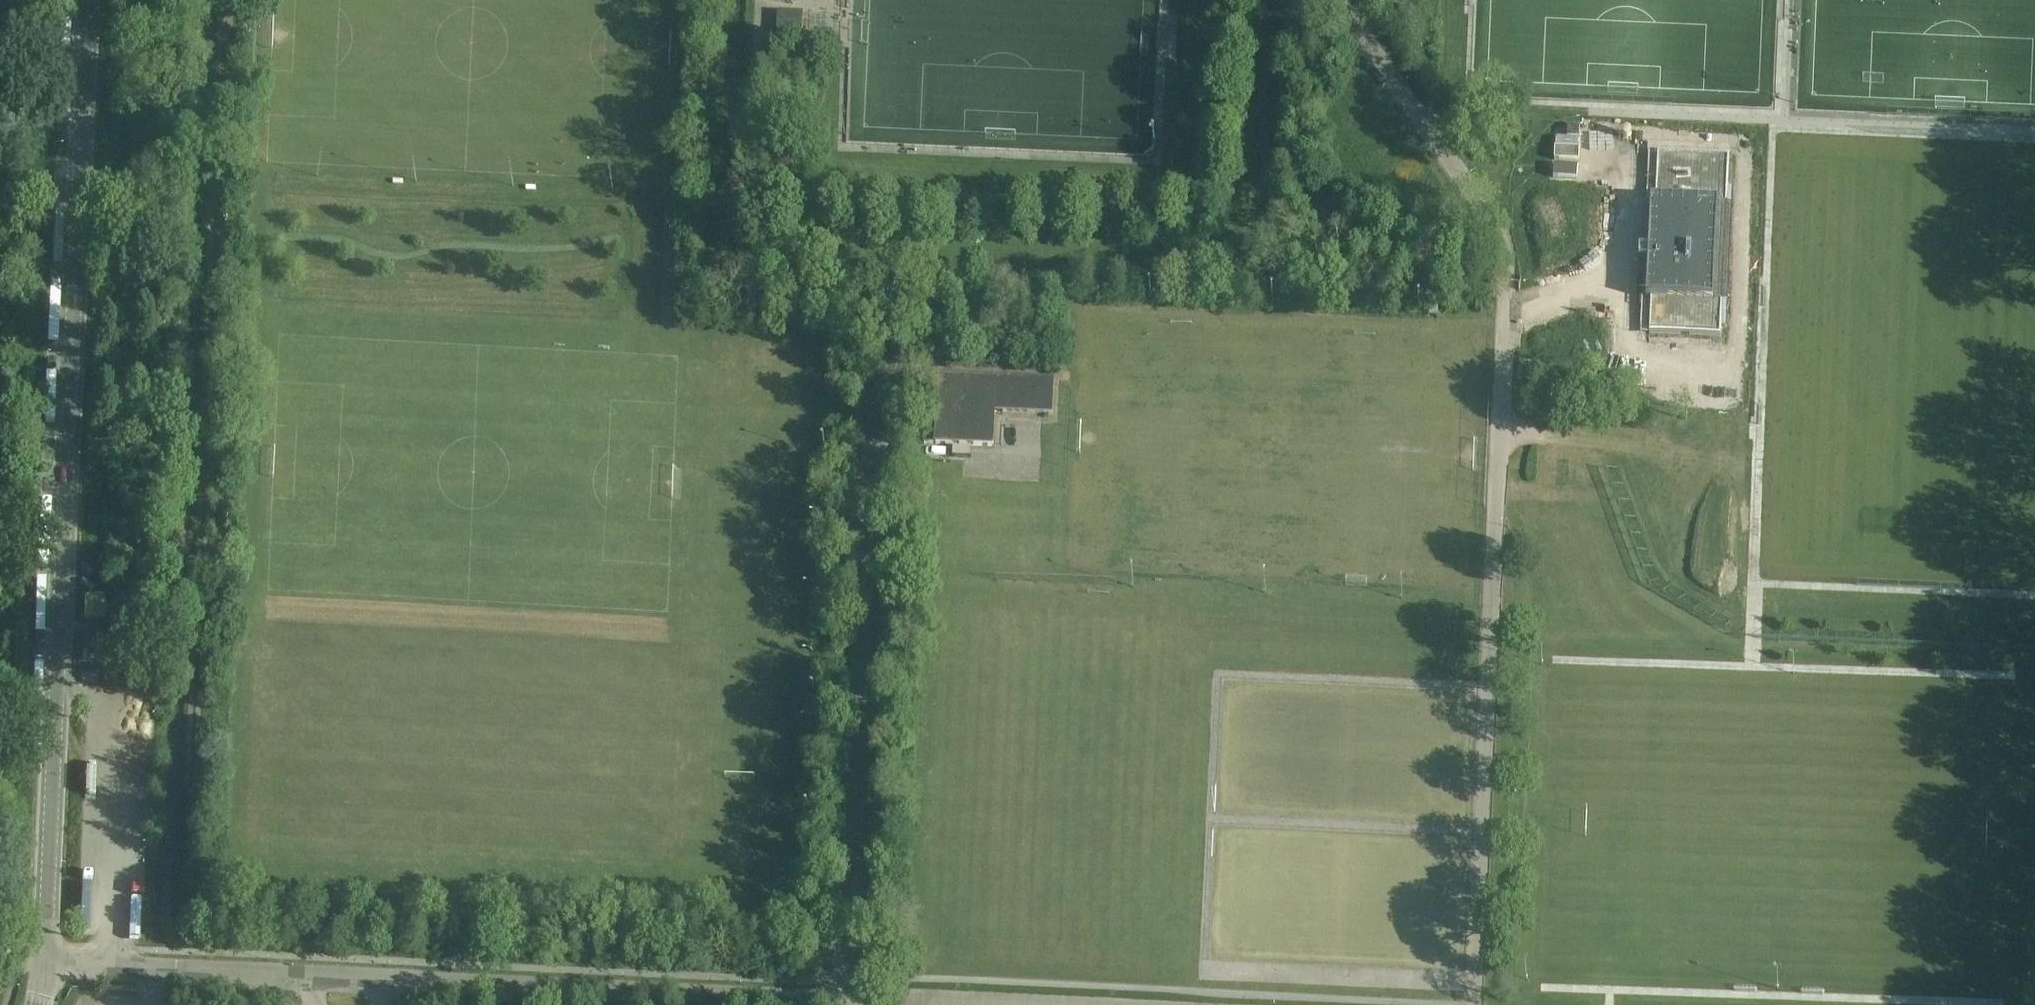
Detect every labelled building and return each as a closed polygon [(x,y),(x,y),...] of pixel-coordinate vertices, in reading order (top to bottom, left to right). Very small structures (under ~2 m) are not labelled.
[(805,56),(806,16),(781,15),(779,55),(805,56)] [(1653,199),(1648,299),(1660,299),(1658,342),(1730,345),(1738,167),(1666,164),(1664,200),(1653,199)] [(918,323),(918,335),(930,335),(930,323),(918,323)] [(934,445),(990,447),(994,447),(995,413),(997,375),(939,373),(934,445)] [(995,413),(1052,415),(1054,378),(997,375),(995,413)]
